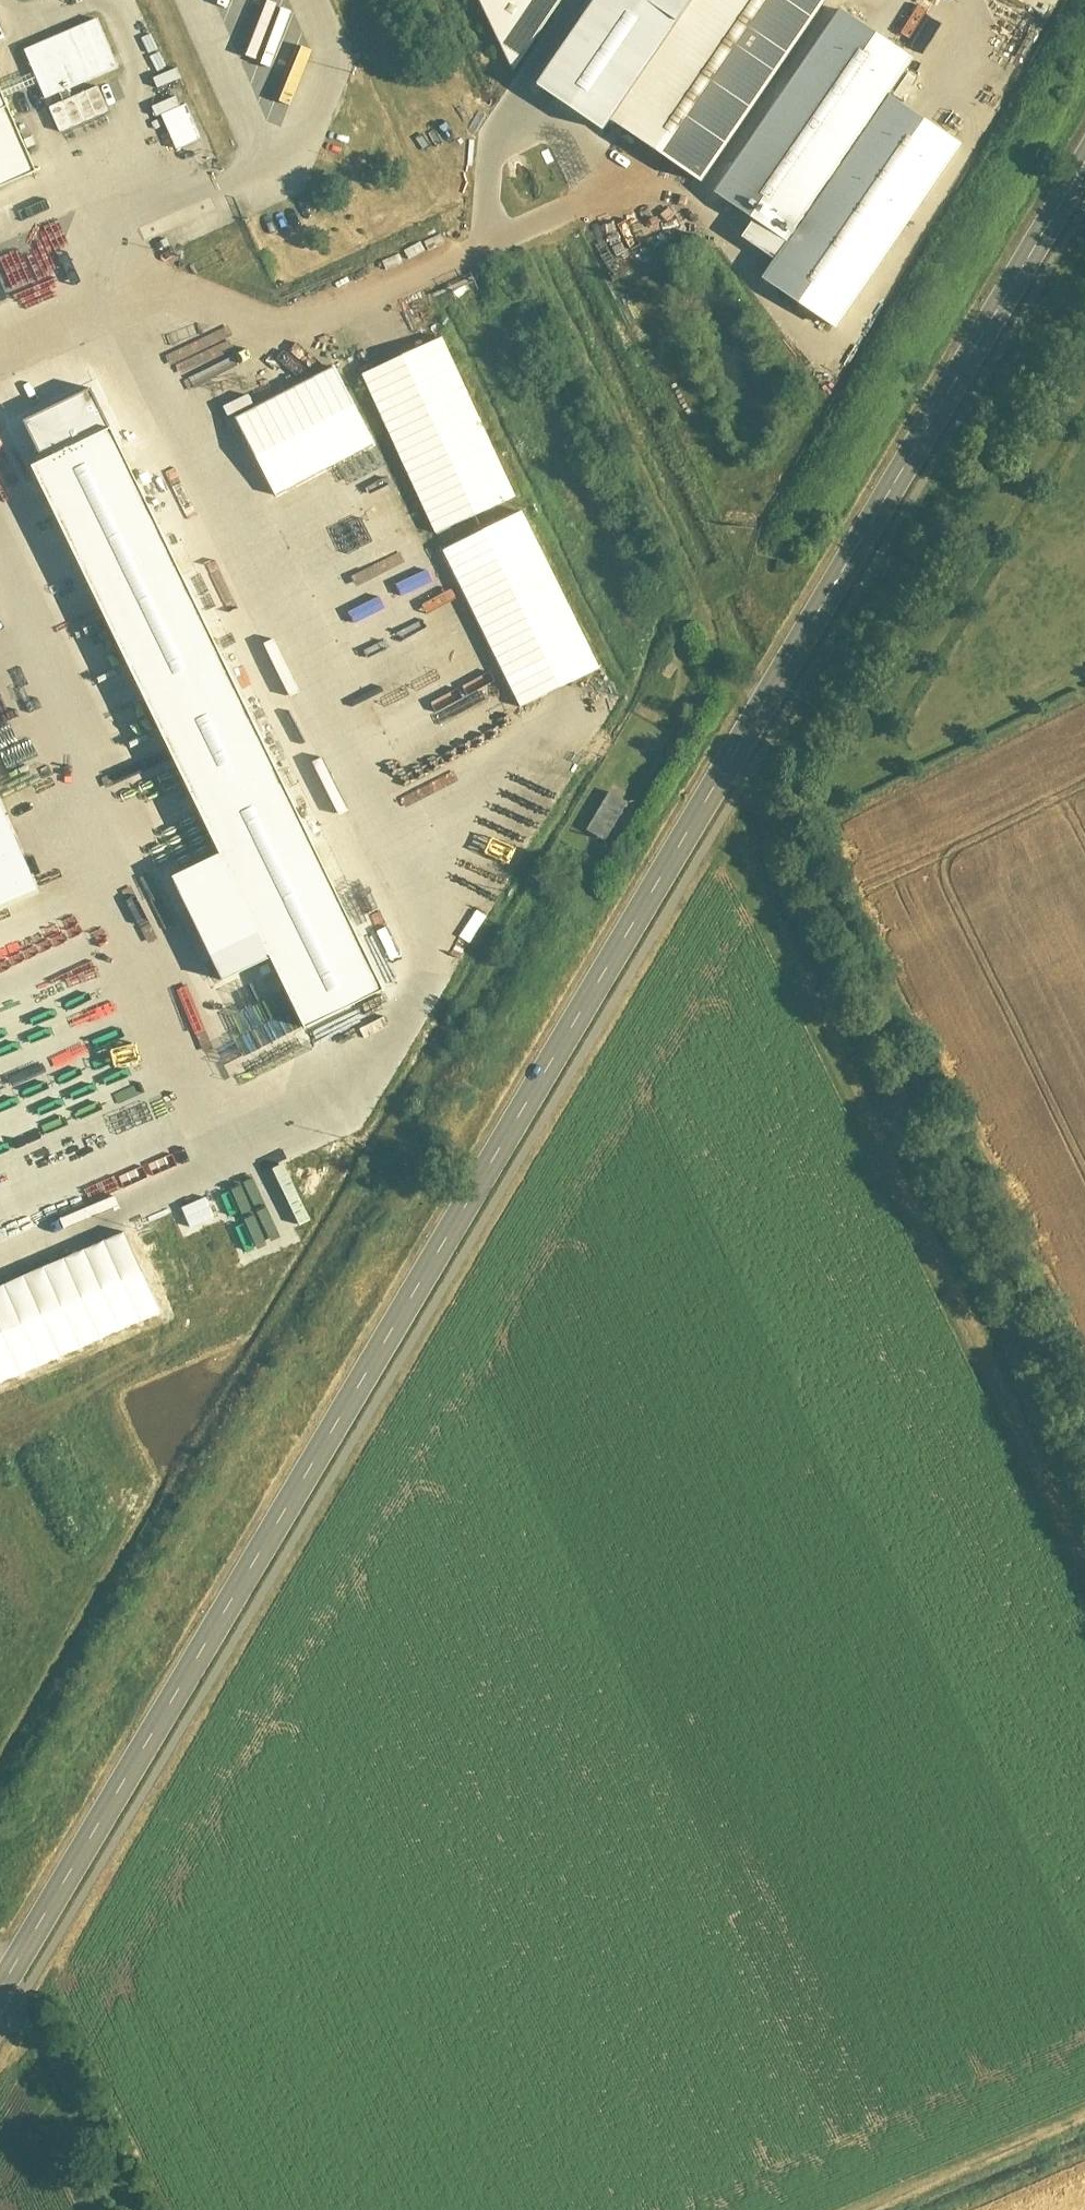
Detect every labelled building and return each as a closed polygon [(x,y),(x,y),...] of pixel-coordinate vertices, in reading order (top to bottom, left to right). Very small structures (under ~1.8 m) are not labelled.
[(241,60),(253,64),(271,12),(259,8),(262,0),(244,0),(231,37),(247,42),(241,60)] [(511,74),(562,0),(474,0),(511,74)] [(538,87),(604,132),(610,123),(701,184),(826,0),(597,0),(538,87)] [(921,52),(938,22),(903,2),(892,20),(902,25),(895,38),(921,52)] [(911,60),(835,8),(708,193),(782,244),(758,279),(833,330),(960,146),(886,96),(911,60)] [(100,18),(21,49),(54,134),(110,113),(97,80),(120,71),(100,18)] [(40,172),(0,80),(0,190),(40,172)] [(170,150),(197,142),(188,112),(173,117),(169,102),(157,106),(170,150)] [(20,242),(22,241),(8,207),(0,210),(0,306),(40,289),(20,242)] [(515,500),(439,338),(357,376),(433,538),(515,500)] [(373,447),(334,371),(240,419),(279,495),(373,447)] [(305,1030),(384,992),(92,392),(27,424),(46,462),(33,468),(221,857),(174,879),(224,982),(271,960),(305,1030)] [(445,553),(522,709),(599,671),(521,515),(445,553)] [(606,842),(626,801),(605,791),(585,832),(606,842)] [(42,892),(0,796),(0,910),(42,892)] [(158,1304),(121,1224),(0,1279),(0,1376),(158,1304)]
